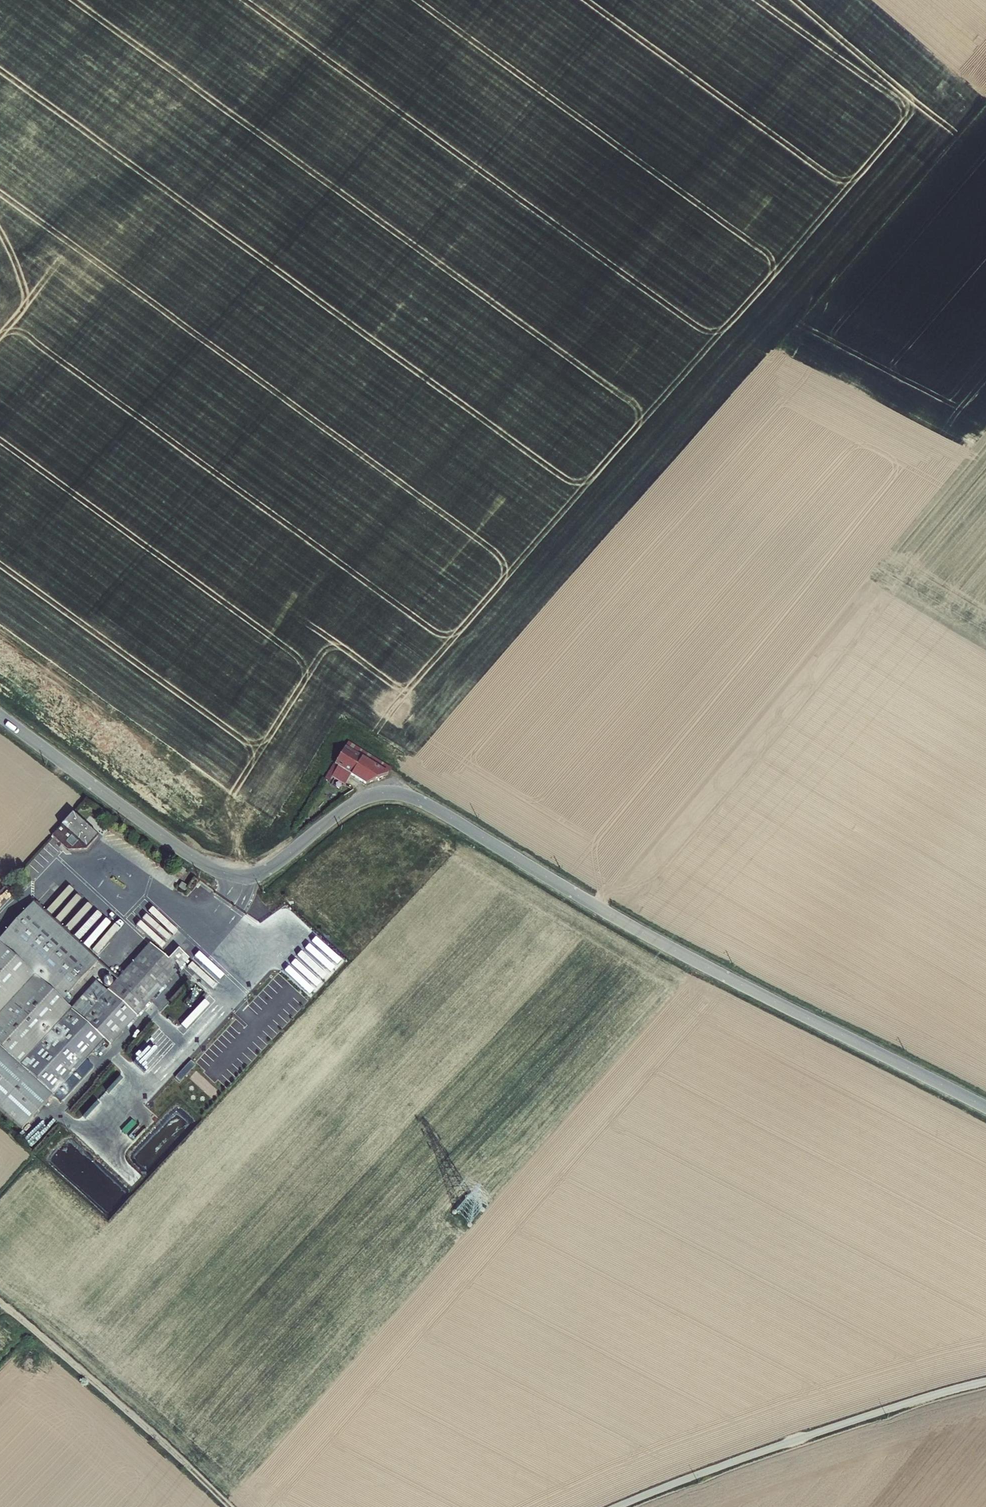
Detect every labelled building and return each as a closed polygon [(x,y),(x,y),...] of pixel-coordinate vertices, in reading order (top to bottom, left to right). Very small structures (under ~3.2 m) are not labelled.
[(396,772),(346,742),(328,776),(344,785),(350,774),(365,784),(384,775),(392,780),(396,772)] [(175,950),(167,960),(156,951),(160,946),(153,940),(115,982),(105,973),(71,1010),(0,947),(0,1109),(21,1128),(99,1041),(107,1048),(186,960),(175,950)]
